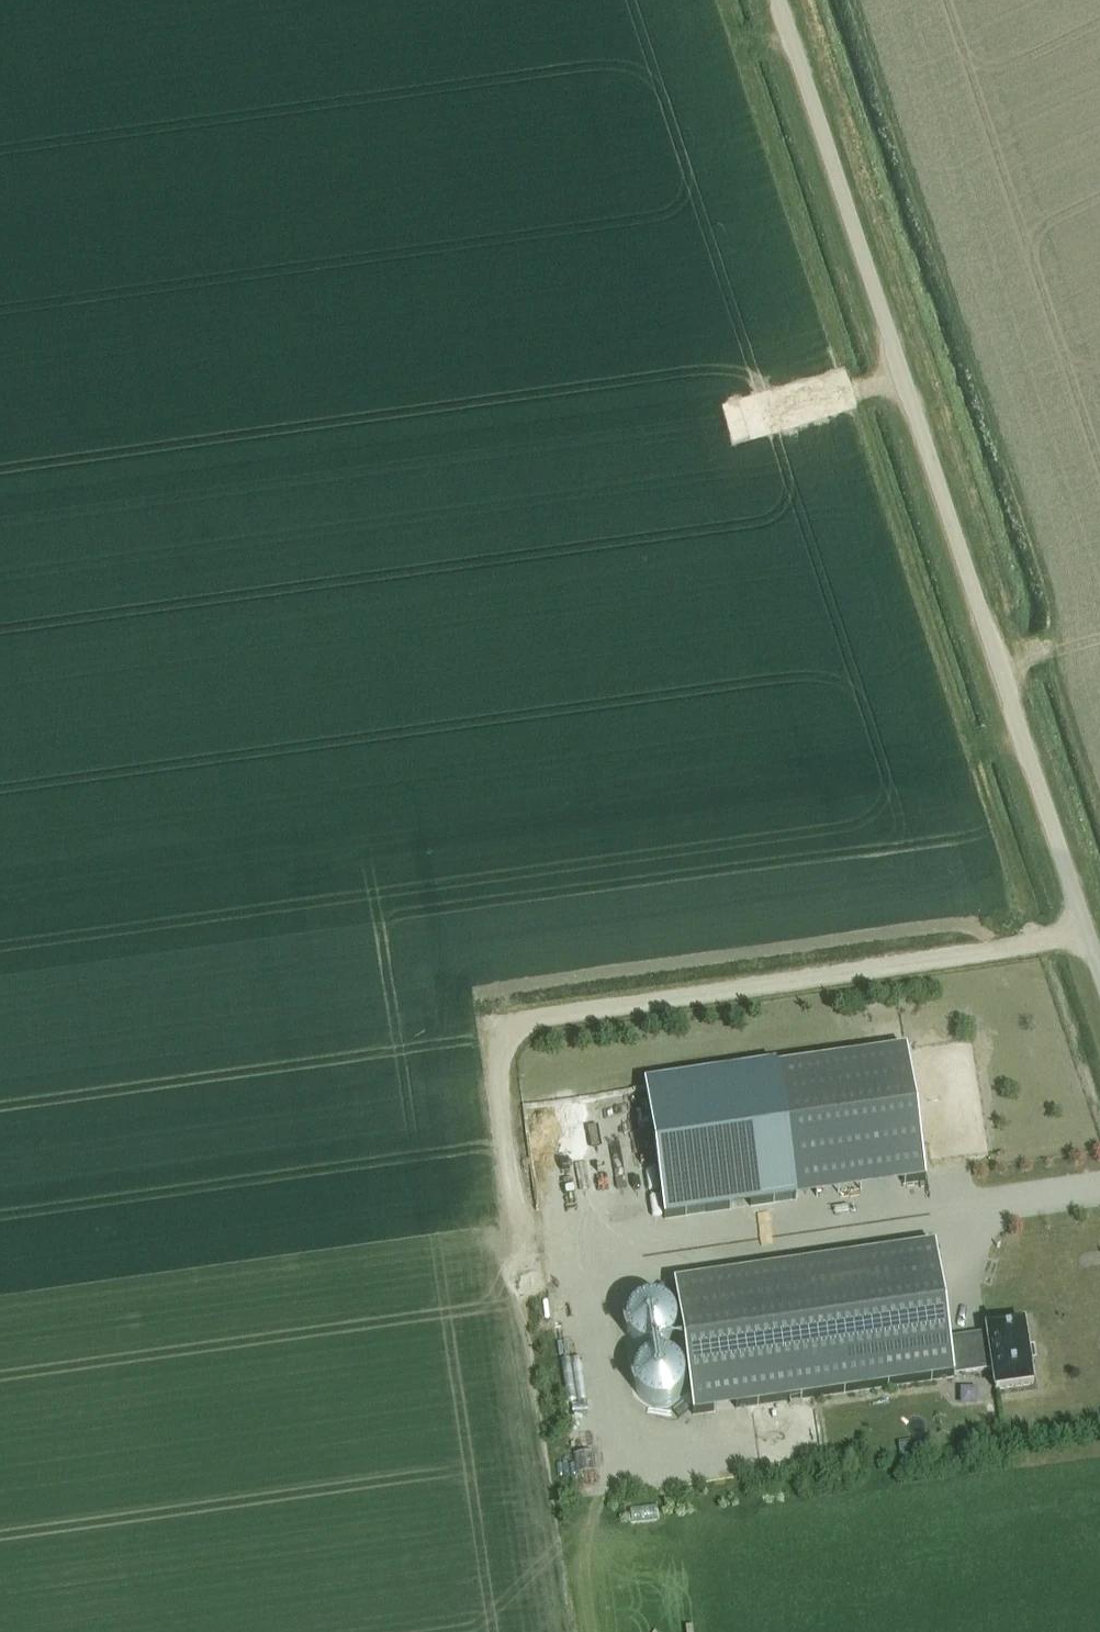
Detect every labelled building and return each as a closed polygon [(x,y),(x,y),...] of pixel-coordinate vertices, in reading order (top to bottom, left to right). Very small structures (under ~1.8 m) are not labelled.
[(646,1086),(665,1222),(798,1203),(778,1068),(646,1086)] [(955,1378),(955,1377),(950,1340),(948,1340),(935,1246),(674,1283),(694,1417),(955,1378)] [(665,1306),(660,1305),(655,1304),(650,1305),(645,1306),(641,1308),(637,1312),(634,1315),(632,1320),(630,1324),(630,1329),(630,1334),(631,1339),(634,1343),(637,1347),(641,1350),(645,1353),(650,1354),(655,1355),(659,1354),(664,1353),(669,1351),(673,1348),(676,1344),(678,1340),(680,1335),(680,1330),(680,1325),(678,1320),(676,1316),(673,1312),(669,1309),(665,1306)] [(1035,1386),(1025,1322),(985,1328),(986,1334),(950,1340),(955,1377),(992,1372),(995,1393),(1035,1386)] [(669,1359),(664,1358),(659,1358),(654,1358),(649,1360),(645,1363),(641,1366),(638,1371),(637,1375),(636,1381),(636,1386),(638,1390),(640,1395),(644,1399),(648,1402),(653,1404),(658,1405),(663,1404),(668,1403),(672,1401),(676,1398),(679,1394),(682,1389),(683,1384),(683,1379),(682,1374),(680,1369),(677,1365),(673,1362),(669,1359)]
